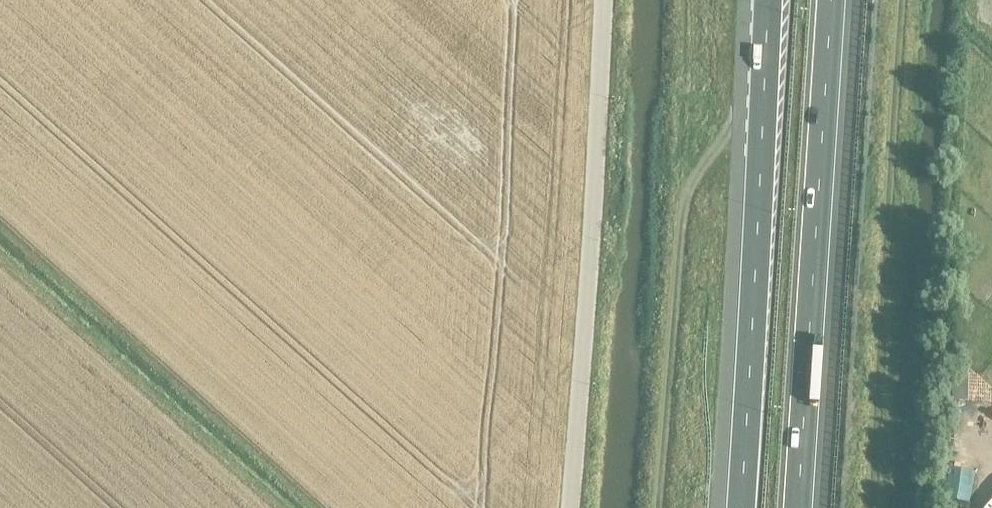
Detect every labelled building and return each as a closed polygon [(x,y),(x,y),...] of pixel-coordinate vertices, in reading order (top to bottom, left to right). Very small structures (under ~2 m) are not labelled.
[(968,498),(973,471),(955,468),(949,494),(968,498)]
